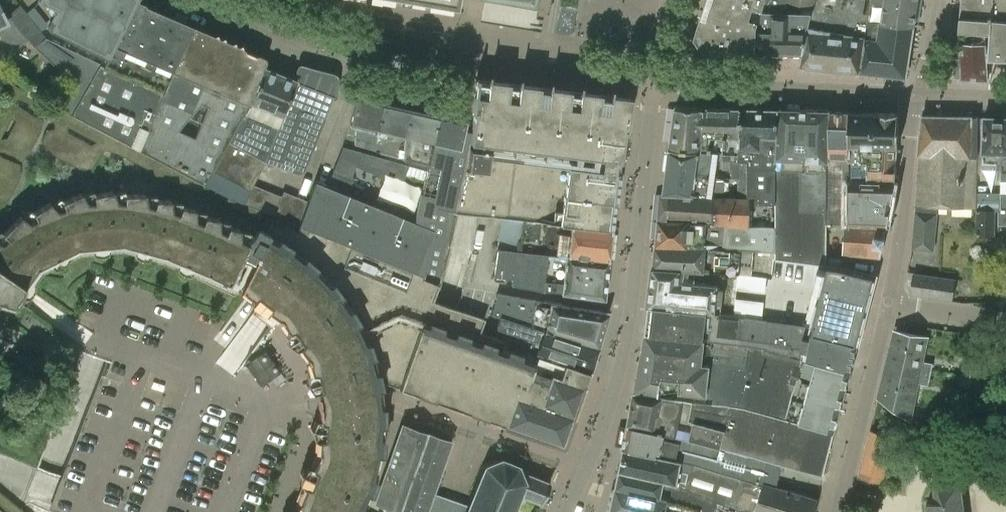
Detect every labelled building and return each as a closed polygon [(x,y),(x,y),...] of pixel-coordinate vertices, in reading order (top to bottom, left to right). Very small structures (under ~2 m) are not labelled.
[(136,0),(41,0),(56,8),(47,27),(107,57),(136,0)] [(136,0),(107,57),(103,65),(99,64),(98,66),(98,65),(71,114),(71,115),(136,149),(192,27),(144,7),(145,4),(136,0)] [(758,26),(766,0),(708,0),(696,37),(704,49),(757,51),(758,26)] [(800,67),(861,73),(864,37),(868,14),(871,0),(766,0),(758,26),(757,51),(803,53),(800,67)] [(868,14),(867,22),(864,37),(861,73),(905,77),(914,25),(915,15),(918,0),(871,0),(868,14)] [(988,58),(1005,59),(1005,0),(961,0),(959,30),(990,33),(988,58)] [(23,41),(27,40),(64,75),(80,54),(45,38),(20,5),(7,15),(8,16),(4,19),(0,12),(0,36),(1,38),(6,41),(12,43),(18,43),(23,41)] [(237,45),(235,45),(234,41),(230,42),(192,26),(192,27),(136,149),(204,185),(225,144),(249,101),(263,68),(265,62),(266,61),(266,60),(266,59),(265,58),(265,57),(264,57),(242,48),(241,44),(237,45)] [(987,81),(985,44),(986,34),(960,35),(961,58),(954,59),(955,77),(962,77),(962,78),(987,81)] [(71,114),(98,65),(86,59),(59,108),(71,114)] [(265,161),(295,81),(295,80),(263,68),(249,101),(225,144),(265,161)] [(295,81),(265,161),(295,172),(298,172),(300,172),(302,170),(303,168),(326,114),(325,113),(332,96),(295,81)] [(18,105),(15,102),(17,98),(22,100),(29,103),(28,106),(45,115),(54,123),(67,126),(96,142),(105,149),(118,153),(147,168),(157,177),(169,180),(200,192),(205,185),(204,185),(136,149),(71,115),(71,114),(59,108),(14,84),(0,111),(0,138),(18,105)] [(476,87),(471,122),(495,125),(495,123),(504,125),(504,126),(549,132),(621,142),(625,105),(476,87)] [(364,148),(365,138),(375,141),(376,128),(382,102),(355,95),(353,104),(349,123),(346,132),(354,134),(354,145),(364,148)] [(365,138),(364,148),(401,158),(403,135),(410,108),(382,102),(376,128),(375,141),(365,138)] [(740,153),(741,109),(676,106),(670,148),(740,153)] [(410,108),(403,135),(401,158),(427,165),(432,142),(431,142),(437,114),(410,108)] [(755,205),(775,205),(776,204),(779,110),(742,109),(741,109),(740,153),(739,161),(748,162),(748,196),(755,196),(755,198),(755,205)] [(39,133),(43,119),(33,115),(24,110),(16,120),(6,138),(13,155),(21,161),(30,150),(39,133)] [(776,204),(775,205),(776,205),(776,227),(775,227),(774,252),(777,252),(776,258),(827,264),(827,228),(827,211),(829,160),(830,111),(779,110),(776,204)] [(850,160),(849,112),(830,111),(829,160),(827,211),(827,228),(849,228),(849,225),(850,184),(850,160)] [(849,112),(850,160),(863,160),(863,170),(867,170),(867,181),(895,181),(897,160),(898,147),(899,113),(875,112),(875,113),(861,113),(861,112),(849,112)] [(459,148),(464,129),(466,121),(437,114),(431,142),(432,142),(427,165),(415,221),(432,228),(447,159),(456,159),(458,148),(459,148)] [(968,207),(977,207),(978,116),(922,115),(918,155),(920,158),(914,236),(912,248),(935,251),(938,206),(968,207)] [(984,117),(982,161),(1003,162),(1002,193),(998,193),(998,225),(1005,225),(1005,118),(984,117)] [(447,159),(432,228),(423,275),(437,281),(451,216),(452,212),(477,215),(490,216),(495,191),(541,195),(614,204),(617,172),(621,142),(549,132),(504,126),(504,125),(495,123),(495,125),(471,122),(470,131),(464,129),(459,148),(458,148),(456,159),(447,159)] [(95,162),(101,153),(91,144),(67,132),(53,128),(44,135),(41,141),(45,147),(55,156),(78,168),(92,171),(95,162)] [(251,185),(265,161),(225,144),(204,185),(205,185),(219,192),(241,202),(251,185)] [(664,193),(705,195),(712,195),(717,159),(723,160),(723,163),(723,169),(733,169),(733,179),(739,179),(739,196),(748,196),(748,162),(739,161),(740,153),(670,148),(664,192),(664,193)] [(20,164),(2,156),(0,159),(0,208),(5,204),(20,176),(20,164)] [(314,180),(306,202),(298,225),(423,275),(432,228),(415,221),(347,194),(349,188),(357,191),(361,181),(334,170),(327,186),(314,180)] [(888,226),(895,186),(850,184),(849,225),(886,227),(887,226),(888,226)] [(253,206),(261,189),(251,185),(241,202),(253,206)] [(264,211),(271,193),(261,189),(253,206),(264,211)] [(12,303),(37,267),(77,247),(122,243),(165,255),(207,272),(229,283),(234,284),(247,257),(242,255),(248,243),(240,238),(240,228),(219,224),(219,218),(195,215),(194,208),(171,204),(170,199),(146,199),(145,193),(115,195),(113,190),(84,196),(82,194),(54,207),(51,204),(24,217),(21,214),(0,235),(0,299),(12,303)] [(502,217),(611,229),(614,204),(541,195),(495,191),(490,216),(502,217)] [(253,206),(241,202),(219,192),(216,199),(258,217),(261,216),(264,211),(253,206)] [(286,220),(294,197),(282,192),(280,197),(274,215),(279,217),(286,220)] [(726,224),(748,225),(750,205),(750,198),(705,198),(705,195),(664,193),(664,192),(661,192),(661,193),(659,220),(726,224)] [(274,215),(280,197),(271,193),(264,211),(274,215)] [(298,225),(306,202),(294,197),(286,220),(298,225)] [(977,210),(977,235),(994,235),(995,210),(977,210)] [(277,221),(266,217),(249,249),(257,253),(239,288),(248,294),(251,290),(256,295),(262,299),(269,304),(268,309),(279,317),(288,330),(292,328),(301,341),(298,345),(307,357),(311,372),(316,372),(320,390),(316,391),(318,404),(319,418),(324,418),(322,437),(318,438),(317,453),(310,470),(314,473),(309,486),(304,485),(293,511),(354,511),(367,482),(371,467),(373,467),(388,423),(376,414),(374,399),(373,385),(372,380),(373,379),(502,424),(501,425),(562,446),(589,371),(537,353),(536,355),(526,350),(530,339),(516,334),(507,354),(502,351),(506,342),(480,332),(485,318),(457,308),(432,300),(439,281),(437,281),(423,275),(298,225),(286,220),(279,217),(277,221)] [(497,247),(608,260),(611,229),(502,217),(497,247)] [(656,245),(723,248),(726,224),(659,220),(656,245)] [(748,225),(726,224),(723,248),(741,250),(761,251),(774,252),(775,227),(772,227),(761,227),(761,225),(748,225)] [(842,253),(881,256),(883,247),(884,247),(886,236),(884,236),(886,227),(849,225),(849,228),(848,230),(845,229),(842,253)] [(741,250),(723,248),(656,245),(654,268),(681,270),(739,275),(741,250)] [(608,260),(497,247),(492,274),(510,277),(509,283),(539,289),(560,291),(560,292),(603,298),(608,260)] [(876,275),(842,266),(827,264),(813,326),(811,333),(858,345),(876,275)] [(654,268),(652,279),(649,305),(721,313),(723,293),(723,290),(722,290),(718,290),(718,285),(680,282),(681,270),(654,268)] [(956,279),(914,272),(910,294),(952,301),(956,279)] [(752,276),(751,290),(757,291),(759,277),(752,276)] [(759,277),(757,291),(764,292),(765,278),(759,277)] [(538,300),(515,296),(496,292),(490,313),(499,316),(598,345),(608,311),(605,311),(538,300)] [(735,315),(734,316),(741,316),(743,302),(736,302),(735,315)] [(743,302),(741,316),(744,317),(748,317),(749,303),(743,302)] [(754,318),(756,304),(749,303),(748,317),(754,318)] [(756,304),(754,318),(761,319),(762,305),(756,304)] [(721,313),(649,305),(645,334),(705,341),(705,342),(749,347),(750,346),(763,348),(767,319),(761,319),(754,318),(748,317),(744,317),(744,318),(733,317),(734,315),(721,313)] [(598,345),(499,316),(495,327),(516,334),(530,339),(526,350),(536,355),(537,353),(589,371),(590,372),(598,345)] [(813,326),(767,319),(763,348),(797,357),(805,359),(811,333),(813,326)] [(927,337),(895,331),(879,397),(910,419),(918,381),(929,384),(933,361),(923,359),(925,350),(927,337)] [(858,345),(811,333),(805,359),(851,372),(858,345)] [(705,341),(645,334),(635,391),(706,403),(744,407),(786,419),(796,383),(791,381),(797,357),(763,348),(750,346),(749,347),(705,342),(705,341)] [(805,359),(797,357),(791,381),(796,383),(844,396),(851,372),(805,359)] [(963,362),(962,373),(980,375),(981,364),(963,362)] [(980,375),(962,373),(960,384),(979,386),(980,375)] [(835,431),(844,396),(796,383),(786,419),(834,433),(835,432),(834,432),(834,431),(835,431)] [(824,476),(829,453),(834,433),(786,419),(744,407),(706,403),(635,391),(628,425),(665,433),(748,455),(747,455),(783,465),(824,476)] [(469,506),(432,493),(450,441),(422,431),(422,432),(402,425),(375,502),(382,504),(404,511),(512,511),(517,501),(523,503),(525,498),(541,504),(549,482),(527,473),(528,471),(520,468),(519,469),(519,468),(517,466),(501,459),(485,467),(469,506)] [(665,433),(628,425),(624,448),(693,463),(762,486),(763,482),(777,486),(783,465),(747,455),(665,433)] [(894,436),(871,430),(859,477),(882,483),(894,436)] [(716,501),(744,511),(743,511),(754,511),(762,486),(693,463),(624,448),(620,470),(663,484),(677,486),(716,501)] [(716,501),(677,486),(663,484),(620,470),(620,469),(617,487),(660,500),(668,499),(683,505),(701,510),(701,511),(713,511),(716,501)] [(960,481),(934,484),(936,502),(927,503),(928,511),(964,511),(960,481)] [(818,498),(777,486),(763,482),(762,486),(754,511),(815,511),(818,498)] [(701,510),(683,505),(668,499),(660,500),(617,487),(612,511),(701,511),(701,510)] [(716,501),(713,511),(743,511),(744,511),(716,501)]
